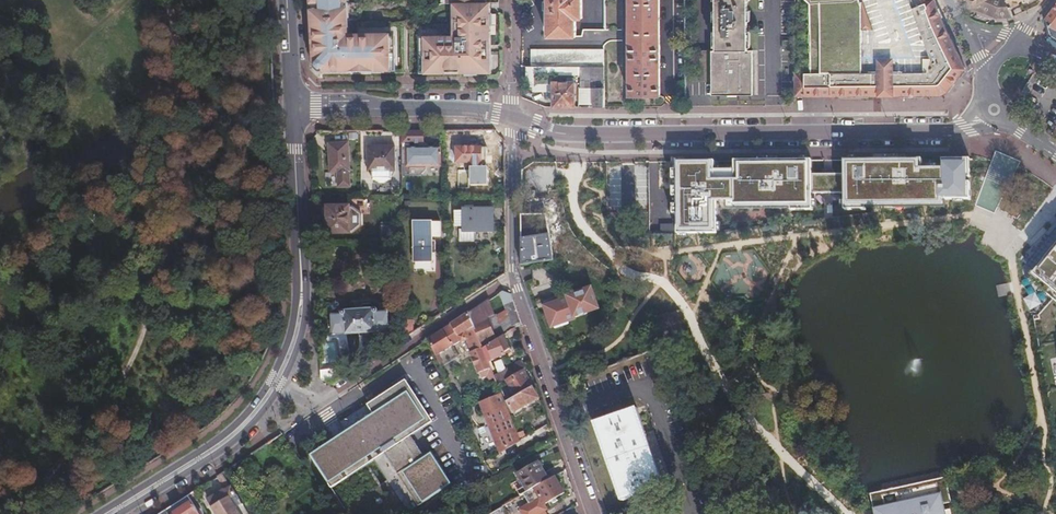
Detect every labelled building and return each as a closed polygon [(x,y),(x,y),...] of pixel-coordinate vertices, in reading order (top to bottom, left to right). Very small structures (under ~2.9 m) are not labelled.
[(311,39),(312,65),(314,65),(314,69),(318,73),(322,73),(322,74),(390,73),(390,63),(395,63),(395,45),(390,45),(390,35),(344,36),(343,29),(345,29),(345,19),(357,18),(356,2),(347,3),(347,0),(309,0),(311,39)] [(446,1),(458,1),(458,18),(454,23),(454,35),(442,35),(442,34),(425,35),(425,45),(421,45),(421,63),(425,63),(425,73),(442,73),(442,72),(467,72),(467,68),(475,67),(479,72),(492,72),(491,23),(487,23),(487,11),(491,10),(491,0),(489,0),(446,0),(446,1)] [(577,36),(577,18),(583,18),(583,0),(549,0),(549,1),(545,1),(545,10),(549,9),(549,36),(577,36)] [(605,30),(622,30),(622,0),(605,0),(605,30)] [(632,96),(662,95),(661,0),(632,0),(632,96)] [(686,93),(710,93),(710,83),(754,83),(754,87),(777,87),(777,72),(763,72),(763,63),(756,63),(756,0),(686,0),(686,93)] [(799,23),(799,95),(945,93),(950,90),(961,77),(968,67),(960,50),(949,28),(944,17),(938,0),(798,0),(799,23)] [(1011,15),(1008,7),(1006,1),(1005,0),(969,0),(972,6),(998,17),(1011,15)] [(1048,14),(1045,17),(1050,37),(1055,41),(1055,3),(1048,14)] [(564,66),(606,67),(606,50),(532,50),(532,58),(532,66),(564,66)] [(595,107),(606,107),(606,67),(564,66),(532,66),(528,66),(522,66),(522,86),(535,86),(535,75),(581,75),(581,82),(595,82),(595,107)] [(576,108),(576,82),(554,82),(554,108),(576,108)] [(422,144),(423,130),(401,130),(401,144),(401,177),(409,177),(409,178),(419,178),(425,172),(425,168),(439,168),(439,149),(409,149),(409,144),(422,144)] [(463,130),(444,130),(445,156),(452,155),(452,185),(474,185),(474,179),(492,179),(492,154),(463,154),(463,130)] [(348,145),(328,145),(328,174),(339,174),(339,185),(348,185),(348,174),(348,145)] [(367,172),(394,172),(394,148),(368,148),(367,172)] [(722,160),(684,160),(684,168),(679,168),(680,178),(684,178),(684,186),(680,186),(680,195),(684,195),(684,204),(680,204),(680,213),(685,213),(685,233),(725,232),(724,208),(799,207),(799,209),(820,209),(820,192),(852,192),(852,209),(880,208),(880,203),(955,202),(955,198),(978,198),(978,182),(974,182),(974,177),(978,177),(978,169),(970,169),(970,158),(950,159),(950,164),(930,164),(930,159),(879,159),(879,161),(872,161),(872,159),(852,159),(852,173),(840,173),(840,168),(831,168),(831,173),(820,173),(820,159),(742,160),(742,165),(722,165),(722,160)] [(997,225),(1005,219),(992,201),(984,207),(997,225)] [(328,234),(352,234),(352,207),(328,206),(328,234)] [(530,207),(521,207),(521,224),(530,224),(530,207)] [(459,241),(474,241),(474,230),(492,231),(492,209),(463,209),(463,210),(454,211),(454,225),(464,225),(463,228),(459,228),(459,241)] [(413,231),(413,261),(431,261),(431,237),(439,237),(439,230),(440,222),(431,222),(431,231),(413,231)] [(382,226),(382,240),(398,240),(398,226),(382,226)] [(521,238),(522,265),(554,261),(550,234),(521,238)] [(1027,279),(1055,303),(1055,244),(1027,279)] [(543,301),(551,325),(553,324),(554,328),(569,323),(567,320),(587,313),(586,311),(597,308),(591,288),(569,296),(568,293),(543,301)] [(502,291),(500,292),(504,305),(514,301),(511,293),(502,291)] [(484,302),(469,312),(483,347),(495,340),(487,319),(494,314),(488,300),(484,302)] [(514,301),(504,305),(513,329),(521,324),(514,301)] [(332,315),(333,335),(380,333),(380,330),(389,330),(388,313),(376,313),(376,310),(345,311),(345,314),(332,315)] [(428,339),(440,367),(460,357),(452,345),(460,341),(461,343),(466,340),(471,353),(479,375),(492,370),(491,367),(488,359),(483,347),(469,312),(450,324),(447,326),(443,329),(435,334),(428,339)] [(495,340),(483,347),(488,359),(503,354),(510,350),(503,335),(495,340)] [(322,347),(322,359),(330,359),(330,347),(322,347)] [(521,360),(507,368),(511,375),(522,370),(525,368),(521,360)] [(332,372),(338,382),(349,374),(339,367),(332,372)] [(507,368),(493,374),(497,383),(511,375),(507,368)] [(511,375),(497,383),(500,389),(510,384),(516,396),(531,388),(522,370),(511,375)] [(362,421),(309,455),(330,488),(373,460),(384,453),(418,506),(452,484),(431,452),(419,459),(406,439),(433,422),(405,380),(369,403),(369,404),(356,412),(358,415),(361,420),(362,421)] [(531,388),(516,396),(507,401),(513,413),(538,399),(531,388)] [(480,404),(500,454),(520,442),(504,402),(502,395),(480,404)] [(340,422),(345,430),(361,420),(358,415),(356,412),(369,404),(369,403),(340,422)] [(595,421),(621,500),(661,487),(634,408),(595,421)] [(550,482),(539,463),(519,474),(521,477),(520,478),(527,490),(518,494),(521,499),(535,490),(550,482)] [(555,479),(550,482),(535,490),(544,507),(565,496),(564,494),(568,492),(564,484),(560,487),(555,479)] [(876,502),(878,513),(952,513),(951,510),(945,511),(943,504),(948,502),(945,486),(942,487),(942,483),(898,494),(900,507),(888,510),(886,500),(876,502)] [(235,496),(230,488),(225,491),(208,500),(216,513),(237,513),(229,500),(235,496)] [(521,499),(517,501),(525,513),(547,513),(544,507),(535,490),(521,499)] [(517,501),(494,513),(525,513),(517,501)] [(179,502),(178,502),(170,507),(174,513),(198,513),(192,504),(183,509),(179,502)]
